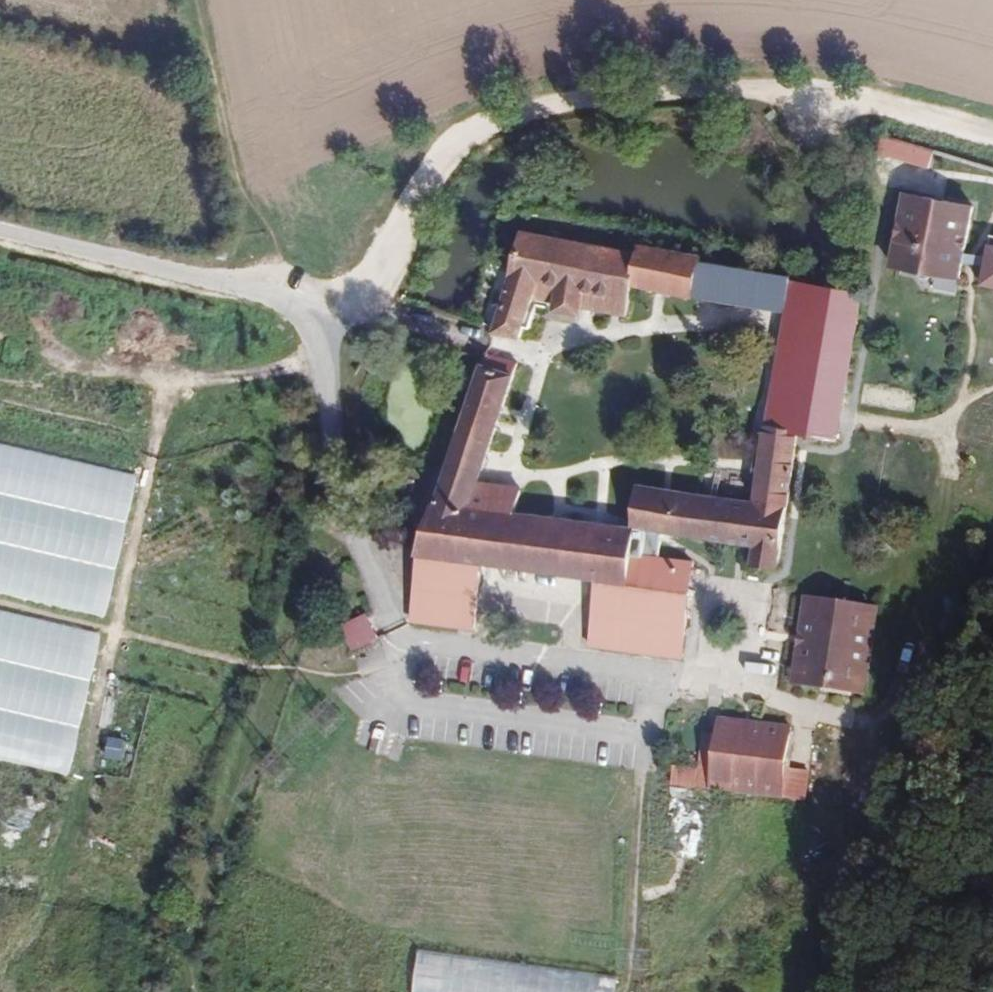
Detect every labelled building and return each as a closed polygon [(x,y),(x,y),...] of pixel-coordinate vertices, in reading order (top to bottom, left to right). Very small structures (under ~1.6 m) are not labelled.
[(883,133),(877,152),(929,170),(935,151),(883,133)] [(962,279),(977,203),(904,190),(889,266),(962,279)] [(633,287),(641,246),(522,229),(492,334),(521,339),(535,300),(552,302),(552,311),(580,315),(583,308),(628,317),(633,287)] [(991,244),(980,286),(992,289),(992,245),(991,244)] [(839,441),(865,291),(641,246),(633,287),(785,314),(762,430),(799,435),(839,441)] [(524,487),(480,481),(514,375),(481,368),(425,527),(414,556),(410,624),(475,629),(486,566),(594,581),(588,648),(684,660),(694,562),(634,556),(635,531),(754,549),(752,566),(779,570),(799,435),(762,430),(753,497),(635,484),(628,525),(518,515),(524,487)] [(126,447),(0,421),(0,464),(117,488),(126,447)] [(119,557),(130,516),(0,482),(0,526),(119,557)] [(107,617),(117,572),(0,545),(0,593),(107,617)] [(870,695),(880,608),(803,596),(789,684),(870,695)] [(94,673),(102,629),(0,609),(0,654),(94,673)] [(378,637),(366,614),(340,624),(351,653),(378,637)] [(0,671),(0,691),(87,711),(91,692),(0,671)] [(80,748),(84,729),(0,709),(0,729),(80,748)] [(790,766),(794,727),(718,717),(709,792),(808,801),(811,768),(790,766)] [(108,738),(105,759),(123,762),(126,740),(108,738)] [(668,831),(708,830),(708,799),(668,800),(668,831)] [(413,991),(616,991),(618,977),(418,950),(413,991)]
